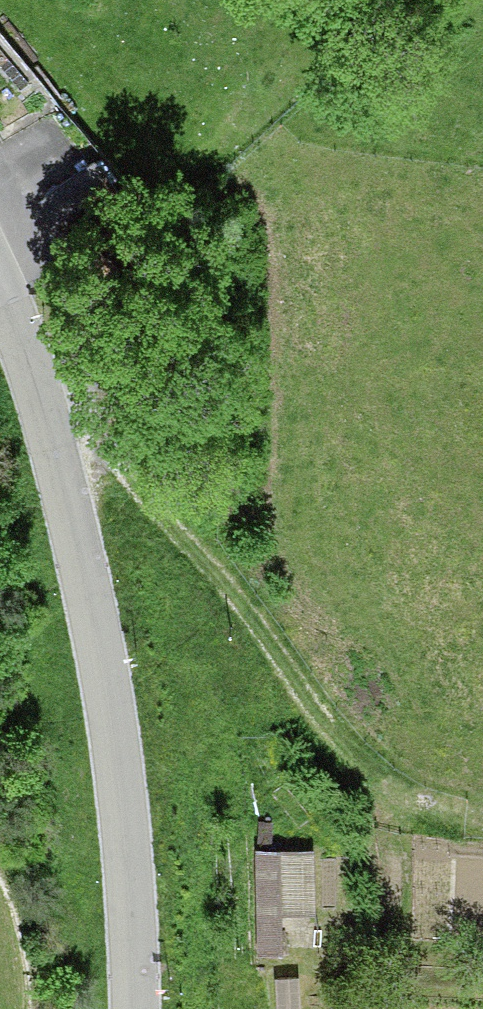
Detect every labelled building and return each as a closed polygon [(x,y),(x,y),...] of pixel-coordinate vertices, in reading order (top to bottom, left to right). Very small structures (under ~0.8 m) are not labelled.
[(332,847),(256,847),(256,910),(331,910),(332,847)]
